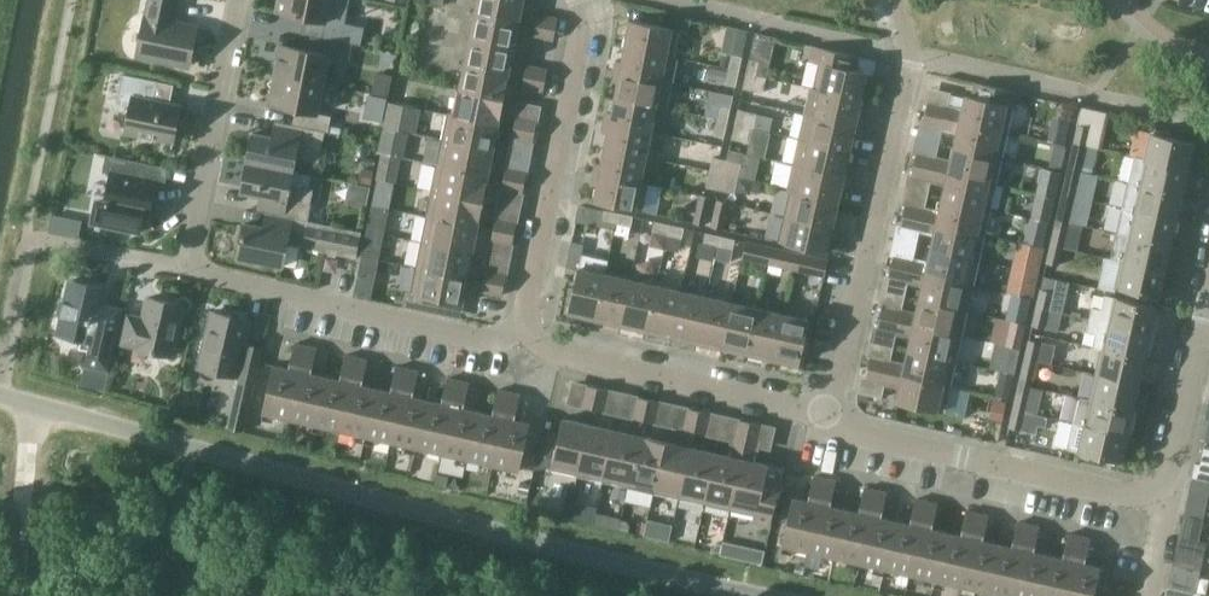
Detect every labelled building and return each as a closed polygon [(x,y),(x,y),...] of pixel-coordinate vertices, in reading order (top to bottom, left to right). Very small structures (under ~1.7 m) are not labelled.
[(175,65),(176,61),(190,64),(197,29),(173,24),(178,0),(177,0),(149,0),(137,57),(175,65)] [(317,36),(337,40),(341,24),(326,21),(331,0),(280,0),(278,12),(311,18),(308,34),(317,36)] [(504,98),(524,0),(478,0),(460,90),(504,98)] [(537,14),(535,25),(556,29),(558,18),(537,14)] [(631,20),(625,47),(667,55),(667,56),(672,57),(678,30),(631,20)] [(554,40),(556,29),(535,25),(533,36),(554,40)] [(281,44),(275,74),(324,84),(329,55),(350,59),(353,43),(337,40),(317,36),(314,51),(281,44)] [(617,61),(615,71),(672,83),(677,58),(672,57),(667,56),(667,55),(625,47),(622,62),(617,61)] [(820,64),(815,89),(862,99),(868,73),(849,69),(852,55),(817,47),(814,62),(820,64)] [(732,55),(723,52),(720,65),(729,67),(732,55)] [(729,67),(729,69),(739,72),(743,57),(732,55),(729,67)] [(750,59),(746,73),(757,76),(760,61),(750,59)] [(525,76),(546,80),(548,70),(527,65),(525,76)] [(726,82),(728,71),(711,68),(709,78),(726,82)] [(739,72),(729,69),(726,84),(736,87),(739,72)] [(618,82),(615,98),(657,106),(667,108),(672,83),(615,71),(613,81),(618,82)] [(373,92),(388,96),(393,76),(377,72),(373,92)] [(757,76),(746,73),(743,88),(762,93),(766,78),(757,76)] [(131,106),(126,132),(174,141),(181,105),(154,100),(158,81),(123,74),(117,103),(131,106)] [(302,110),(299,126),(326,131),(329,131),(332,116),(318,113),(324,84),(275,74),(269,104),(302,110)] [(544,91),(546,80),(525,76),(523,87),(544,91)] [(928,104),(926,114),(1007,132),(1016,92),(976,83),(972,97),(965,95),(962,111),(928,104)] [(815,89),(809,114),(862,126),(864,116),(858,115),(862,99),(815,89)] [(449,113),(449,114),(499,124),(504,98),(460,90),(455,114),(449,113)] [(606,112),(604,122),(652,132),(657,106),(615,98),(612,113),(606,112)] [(389,102),(384,127),(409,132),(414,107),(389,102)] [(721,105),(717,120),(728,123),(731,108),(721,105)] [(1082,107),(1079,122),(1097,126),(1101,112),(1082,107)] [(738,109),(735,124),(753,128),(756,113),(738,109)] [(515,127),(499,124),(449,114),(444,139),(494,149),(496,137),(512,140),(512,138),(515,127)] [(809,114),(803,140),(850,150),(854,135),(859,136),(862,126),(809,114)] [(959,122),(954,147),(1001,158),(1007,132),(926,114),(924,124),(939,127),(941,118),(959,122)] [(515,127),(536,131),(538,121),(517,116),(515,127)] [(728,123),(717,120),(714,135),(724,137),(728,123)] [(608,133),(605,149),(646,157),(652,132),(604,122),(602,132),(608,133)] [(253,133),(248,162),(293,172),(296,158),(319,163),(326,131),(299,126),(290,124),(287,140),(253,133)] [(753,128),(735,124),(732,139),(749,143),(753,128)] [(1074,144),(1085,146),(1089,131),(1089,128),(1078,125),(1077,128),(1074,144)] [(533,142),(536,131),(515,127),(512,138),(533,142)] [(1129,156),(1134,157),(1188,169),(1194,143),(1171,137),(1172,133),(1155,129),(1154,134),(1151,133),(1151,135),(1135,132),(1129,156)] [(439,164),(439,165),(489,175),(494,149),(444,139),(439,164)] [(803,140),(797,165),(850,177),(852,167),(847,166),(850,150),(803,140)] [(1081,164),(1085,146),(1074,144),(1070,162),(1081,164)] [(917,155),(915,165),(995,183),(1001,158),(954,147),(950,162),(917,155)] [(596,163),(594,173),(641,183),(642,182),(646,157),(605,149),(602,165),(596,163)] [(93,222),(101,224),(140,232),(143,215),(149,216),(156,181),(144,179),(148,163),(106,155),(103,172),(112,173),(105,203),(97,201),(93,222)] [(382,155),(377,178),(396,182),(400,159),(382,155)] [(713,157),(710,172),(720,174),(723,159),(713,157)] [(1134,157),(1128,183),(1182,195),(1188,169),(1134,157)] [(723,159),(720,174),(738,178),(741,164),(723,159)] [(272,213),(277,215),(308,221),(314,189),(291,185),(293,172),(248,162),(242,191),(275,198),(272,213)] [(439,165),(433,191),(483,201),(489,175),(439,165)] [(797,165),(792,190),(839,201),(842,186),(848,187),(850,177),(797,165)] [(946,183),(942,198),(989,208),(995,183),(915,165),(912,175),(946,183)] [(506,167),(504,178),(525,182),(527,172),(506,167)] [(363,170),(361,184),(371,185),(374,172),(363,170)] [(706,187),(716,189),(720,174),(710,172),(706,187)] [(641,183),(594,173),(592,183),(598,184),(594,201),(642,210),(647,183),(642,182),(641,183)] [(720,174),(716,189),(734,193),(738,178),(720,174)] [(1066,176),(1062,194),(1074,197),(1078,179),(1066,176)] [(523,193),(525,182),(504,178),(502,189),(523,193)] [(1128,183),(1122,208),(1176,220),(1182,195),(1128,183)] [(352,205),(367,208),(371,188),(356,185),(352,205)] [(792,190),(786,216),(839,228),(841,218),(835,217),(839,201),(792,190)] [(433,191),(428,216),(478,226),(483,201),(433,191)] [(1062,194),(1058,213),(1070,216),(1074,197),(1062,194)] [(695,224),(707,226),(713,199),(701,196),(695,224)] [(905,206),(903,216),(984,234),(989,208),(942,198),(939,213),(905,206)] [(713,228),(725,231),(731,203),(719,201),(713,228)] [(1122,208),(1117,233),(1170,246),(1176,220),(1122,208)] [(601,221),(616,224),(618,213),(604,210),(601,221)] [(618,213),(616,224),(631,227),(633,216),(618,213)] [(362,232),(308,221),(277,215),(274,229),(245,223),(239,256),(243,257),(243,261),(255,263),(256,259),(283,265),(287,244),(356,257),(362,232)] [(428,216),(423,242),(473,251),(478,226),(428,216)] [(839,228),(786,216),(780,242),(827,253),(831,237),(836,238),(839,228)] [(934,233),(931,249),(978,259),(984,234),(903,216),(901,226),(934,233)] [(496,219),(494,229),(515,233),(517,223),(496,219)] [(652,232),(667,235),(670,225),(655,221),(652,232)] [(670,225),(667,235),(682,238),(685,228),(670,225)] [(1055,227),(1050,245),(1063,248),(1067,230),(1055,227)] [(513,244),(515,233),(494,229),(492,240),(513,244)] [(703,243),(718,247),(721,236),(706,233),(703,243)] [(1127,236),(1122,261),(1165,271),(1170,246),(1117,233),(1117,234),(1127,236)] [(721,236),(718,247),(733,250),(735,240),(721,236)] [(423,242),(418,267),(468,277),(473,251),(423,242)] [(1043,247),(1020,242),(1014,267),(1037,273),(1043,247)] [(753,260),(768,263),(771,248),(757,244),(753,260)] [(1063,248),(1050,245),(1046,263),(1058,266),(1063,248)] [(768,263),(794,269),(797,254),(771,248),(768,263)] [(894,256),(892,266),(972,285),(978,259),(931,249),(927,264),(894,256)] [(797,254),(794,269),(820,275),(823,260),(797,254)] [(568,315),(594,321),(605,273),(590,270),(593,257),(582,255),(568,315)] [(371,299),(379,259),(362,256),(354,296),(371,299)] [(1165,271),(1122,261),(1116,288),(1159,298),(1165,271)] [(923,284),(919,299),(966,310),(972,285),(892,266),(889,277),(923,284)] [(468,277),(418,267),(413,293),(406,291),(403,306),(436,313),(439,299),(463,303),(468,277)] [(1031,298),(1037,273),(1014,267),(1009,293),(1031,298)] [(486,270),(484,280),(505,284),(507,274),(486,270)] [(594,321),(620,326),(630,279),(605,273),(594,321)] [(620,326),(645,332),(656,285),(630,279),(620,326)] [(87,365),(109,370),(121,316),(107,313),(102,305),(106,288),(70,280),(66,299),(62,301),(59,313),(65,322),(62,334),(92,341),(87,365)] [(502,295),(505,284),(484,280),(481,291),(502,295)] [(645,332),(671,338),(681,291),(656,285),(645,332)] [(1040,290),(1036,308),(1048,311),(1052,293),(1040,290)] [(671,338),(696,344),(707,297),(681,291),(671,338)] [(1092,307),(1089,320),(1155,335),(1158,323),(1153,322),(1156,307),(1102,295),(1099,308),(1092,307)] [(136,346),(136,348),(172,356),(184,305),(148,297),(143,318),(128,314),(122,343),(136,346)] [(696,344),(721,349),(732,303),(707,297),(696,344)] [(882,307),(880,317),(960,336),(966,310),(919,299),(916,315),(882,307)] [(721,349),(747,355),(758,308),(732,303),(721,349)] [(747,355),(772,361),(783,314),(758,308),(747,355)] [(1048,311),(1036,308),(1032,326),(1044,329),(1048,311)] [(237,376),(235,384),(226,425),(244,430),(262,354),(249,351),(245,345),(250,320),(212,312),(199,367),(204,368),(204,370),(205,371),(207,373),(208,374),(210,375),(211,376),(214,376),(217,376),(220,374),(221,373),(222,372),(237,376)] [(783,314),(772,361),(799,367),(809,320),(783,314)] [(911,335),(908,350),(955,361),(960,336),(880,317),(878,327),(911,335)] [(1090,347),(1102,349),(1145,359),(1148,346),(1152,347),(1155,335),(1089,320),(1086,333),(1093,335),(1090,347)] [(1007,344),(1022,347),(1028,324),(1013,321),(1007,344)] [(1028,341),(1024,358),(1037,361),(1041,344),(1028,341)] [(263,412),(290,418),(306,346),(295,343),(289,368),(274,365),(263,412)] [(1018,359),(1020,349),(996,344),(994,354),(1018,359)] [(290,418),(315,423),(326,376),(312,373),(317,348),(306,346),(290,418)] [(1102,349),(1096,375),(1139,384),(1145,359),(1102,349)] [(871,358),(868,368),(949,386),(955,361),(908,350),(904,366),(871,358)] [(315,423),(340,429),(357,357),(346,355),(340,380),(326,376),(315,423)] [(340,429),(366,435),(377,388),(362,385),(368,360),(357,357),(340,429)] [(1024,358),(1018,384),(1031,387),(1037,361),(1024,358)] [(366,435),(391,441),(408,369),(397,366),(391,391),(377,388),(366,435)] [(949,386),(868,368),(866,378),(899,386),(896,402),(943,413),(949,386)] [(391,441),(417,447),(427,399),(413,396),(419,371),(408,369),(391,441)] [(1096,375),(1090,400),(1133,410),(1139,384),(1096,375)] [(417,447),(442,452),(459,380),(447,378),(442,403),(427,399),(417,447)] [(442,452),(468,458),(478,411),(464,408),(470,383),(459,380),(442,452)] [(1018,384),(1013,409),(1025,412),(1031,387),(1018,384)] [(582,406),(593,409),(598,388),(587,385),(582,406)] [(1011,389),(998,386),(995,397),(1009,400),(1011,389)] [(608,390),(598,388),(593,409),(604,411),(608,390)] [(468,458),(493,464),(509,392),(498,389),(493,414),(478,411),(468,458)] [(509,392),(493,464),(519,470),(530,423),(515,419),(520,394),(509,392)] [(870,395),(859,393),(858,400),(869,403),(870,395)] [(644,420),(649,399),(638,397),(633,418),(644,420)] [(1074,423),(1084,426),(1127,435),(1128,433),(1132,434),(1135,423),(1130,422),(1133,410),(1090,400),(1080,398),(1074,423)] [(659,401),(649,399),(644,420),(654,422),(659,401)] [(1002,421),(1006,402),(996,400),(992,419),(1002,421)] [(680,497),(691,447),(695,432),(699,411),(689,408),(681,445),(666,441),(654,491),(680,497)] [(1025,412),(1013,409),(1008,428),(1021,431),(1025,412)] [(710,413),(699,411),(695,432),(705,434),(710,413)] [(552,468),(578,474),(589,424),(563,418),(560,433),(554,457),(552,468)] [(705,503),(731,509),(750,422),(740,420),(731,456),(717,453),(705,503)] [(750,422),(731,509),(755,514),(754,521),(770,525),(777,493),(779,493),(785,468),(784,468),(783,473),(767,469),(768,465),(752,461),(761,425),(750,422)] [(1121,462),(1127,435),(1084,426),(1074,423),(1072,423),(1066,449),(1081,453),(1080,457),(1097,461),(1098,457),(1121,462)] [(578,474),(604,480),(615,430),(589,424),(578,474)] [(544,430),(538,453),(554,457),(560,433),(544,430)] [(604,480),(629,486),(640,436),(615,430),(604,480)] [(629,486),(654,491),(666,441),(640,436),(629,486)] [(680,497),(705,503),(717,453),(691,447),(680,497)] [(1192,477),(1208,481),(1208,467),(1195,464),(1192,477)] [(447,485),(449,476),(437,473),(435,482),(435,485),(446,488),(447,485)] [(782,544),(808,550),(825,478),(814,476),(808,501),(793,497),(782,544)] [(1192,477),(1189,491),(1208,495),(1208,481),(1192,477)] [(808,550),(834,556),(845,509),(830,506),(836,481),(825,478),(808,550)] [(834,556),(859,562),(876,490),(865,488),(859,512),(845,509),(834,556)] [(859,562),(885,568),(895,520),(881,517),(887,492),(876,490),(859,562)] [(885,568),(910,574),(926,502),(915,499),(910,524),(895,520),(885,568)] [(910,574),(935,579),(946,532),(932,529),(938,504),(926,502),(910,574)] [(935,579),(961,585),(977,513),(966,511),(960,536),(946,532),(935,579)] [(961,585),(986,591),(997,544),(983,540),(988,516),(977,513),(961,585)] [(622,520),(619,529),(629,532),(630,527),(627,521),(622,520)] [(1009,595),(1012,595),(1028,525),(1017,522),(1011,547),(997,544),(986,591),(1009,595)] [(1048,556),(1033,552),(1039,527),(1028,525),(1012,595),(1039,595),(1048,556)] [(1079,536),(1068,534),(1062,559),(1048,556),(1039,595),(1065,595),(1079,536)] [(1065,595),(1093,595),(1100,567),(1084,564),(1090,539),(1079,536),(1065,595)] [(1179,536),(1175,550),(1203,557),(1207,543),(1179,536)] [(723,545),(720,544),(712,549),(712,551),(721,553),(723,545)] [(755,547),(752,562),(762,564),(765,549),(755,547)] [(1203,557),(1175,550),(1172,564),(1200,571),(1203,557)]
